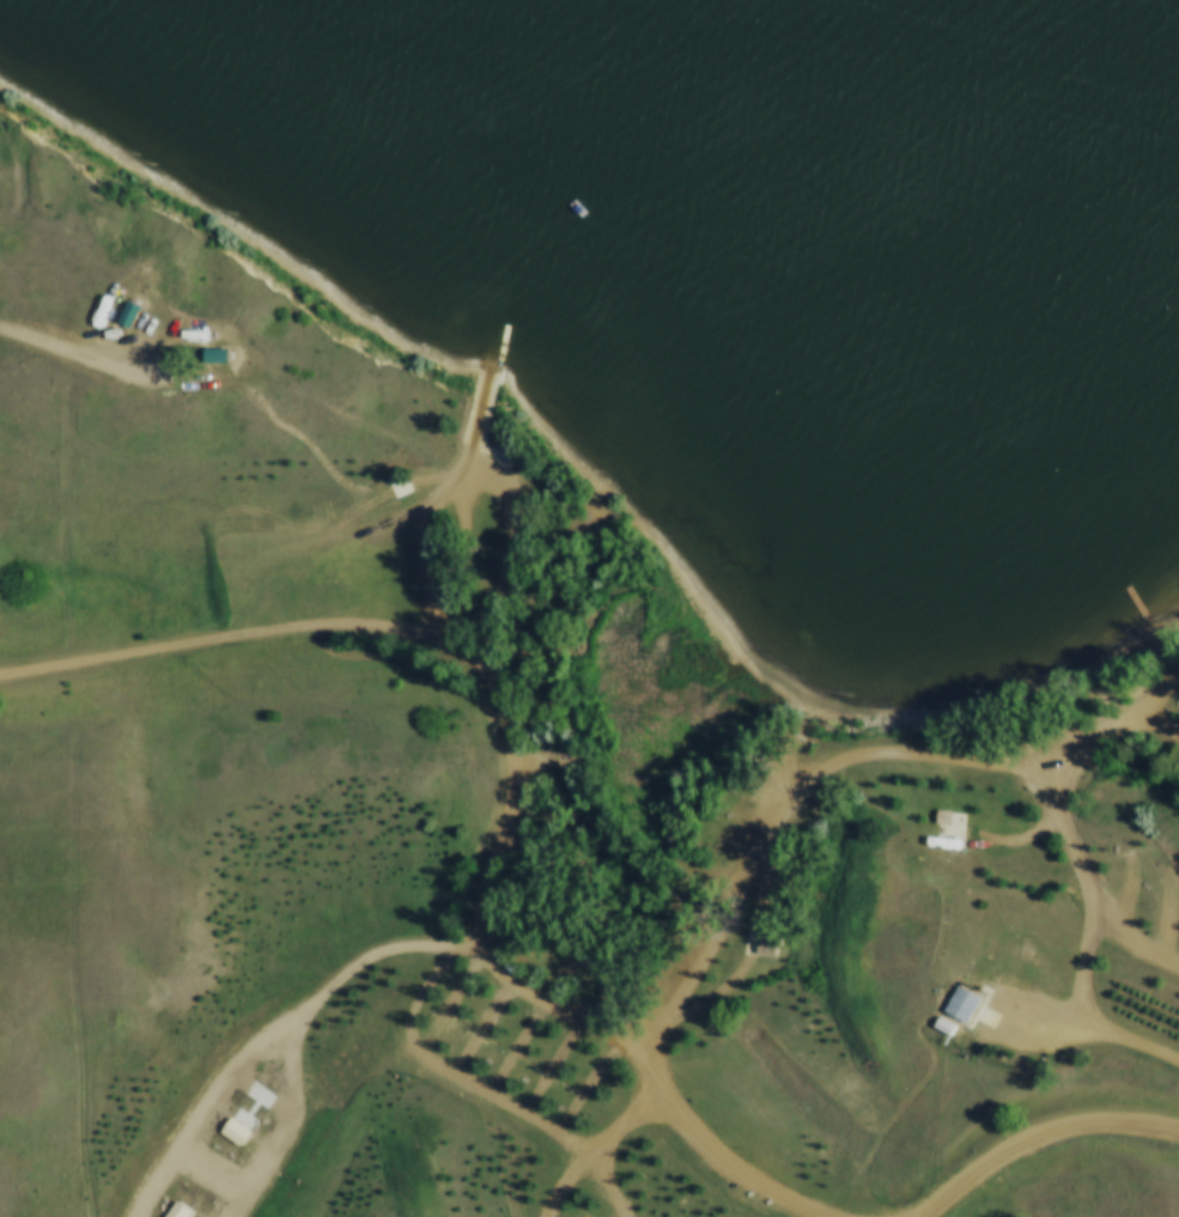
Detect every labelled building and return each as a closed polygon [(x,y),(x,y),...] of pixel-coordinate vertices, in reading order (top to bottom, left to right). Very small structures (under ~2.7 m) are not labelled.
[(940,835),(967,835),(967,809),(940,809),(940,835)] [(776,944),(760,941),(758,952),(774,955),(776,944)] [(575,947),(564,944),(557,970),(568,973),(575,947)]
